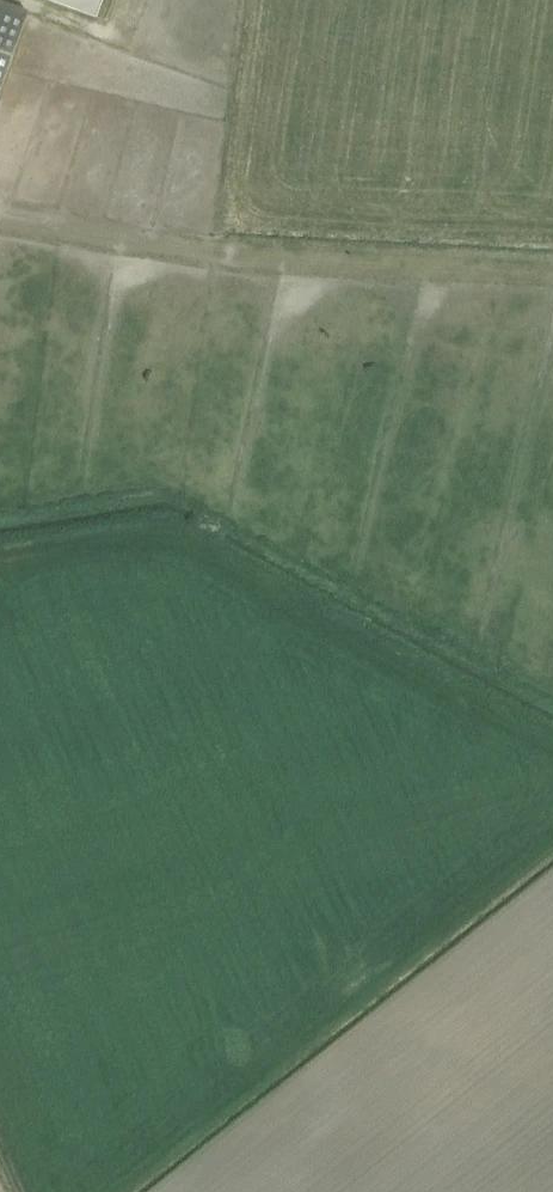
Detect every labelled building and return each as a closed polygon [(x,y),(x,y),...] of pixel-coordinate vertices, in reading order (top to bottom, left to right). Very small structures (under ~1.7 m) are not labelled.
[(27,12),(0,2),(0,89),(27,12)]
